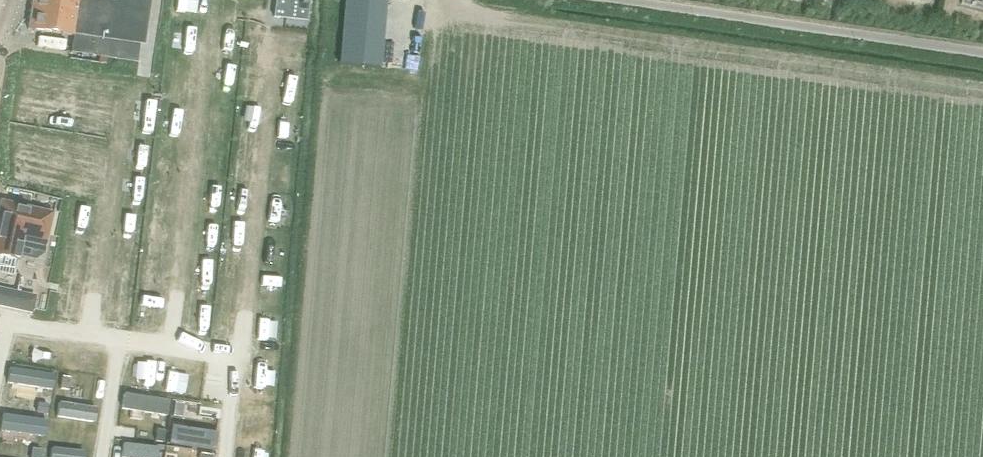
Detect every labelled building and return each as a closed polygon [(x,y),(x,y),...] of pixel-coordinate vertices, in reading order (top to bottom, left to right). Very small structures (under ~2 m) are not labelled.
[(90,0),(89,0),(31,0),(27,29),(47,32),(47,30),(72,34),(69,51),(71,52),(71,47),(92,50),(91,55),(134,61),(137,43),(140,44),(146,0),(90,0)] [(272,16),(304,20),(306,0),(274,0),(272,16)] [(383,0),(342,0),(337,64),(377,68),(383,0)] [(28,210),(0,204),(0,205),(0,256),(17,260),(19,253),(32,256),(39,251),(47,214),(28,210)] [(11,291),(7,307),(29,312),(33,296),(11,291)] [(7,383),(52,389),(54,373),(9,367),(7,383)] [(118,408),(163,414),(165,398),(120,392),(118,408)] [(54,417),(92,423),(95,406),(56,401),(54,417)] [(44,434),(46,418),(1,412),(0,420),(0,428),(44,434)] [(165,441),(210,447),(212,431),(167,424),(165,441)]
